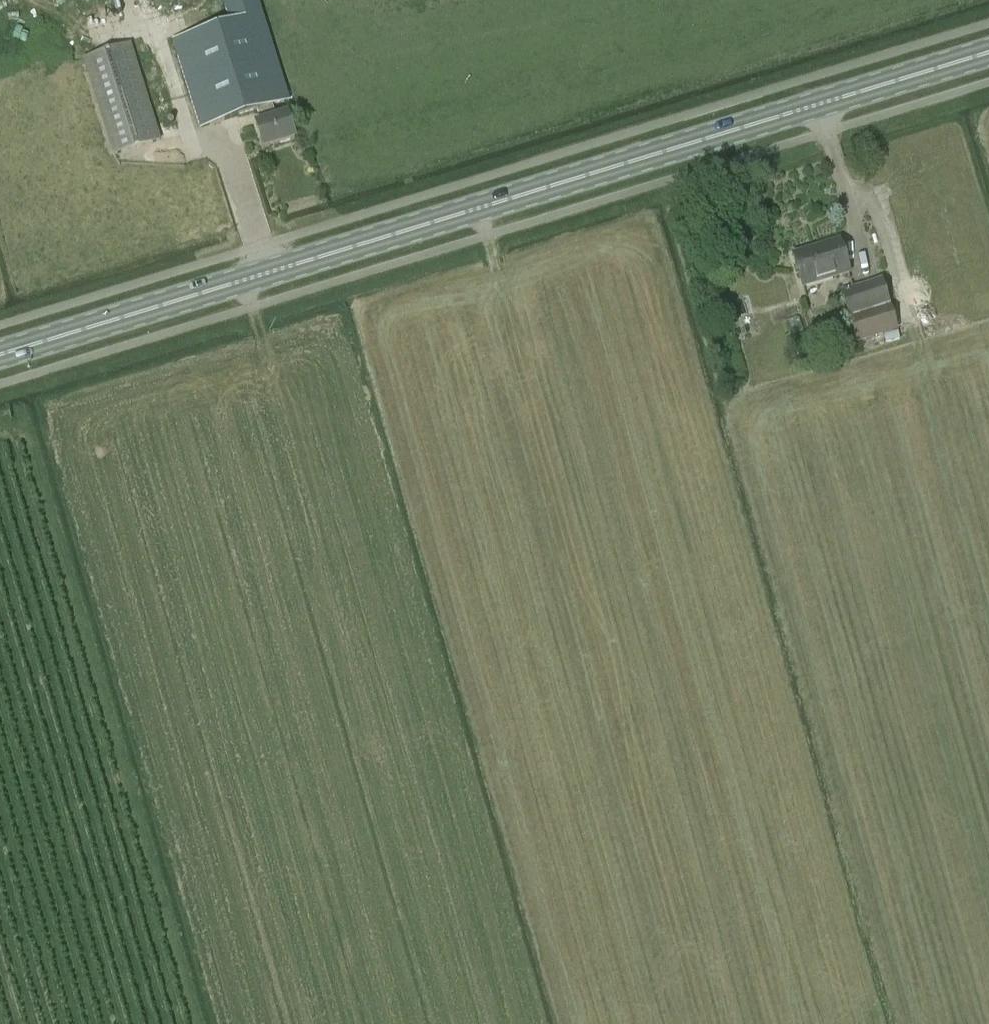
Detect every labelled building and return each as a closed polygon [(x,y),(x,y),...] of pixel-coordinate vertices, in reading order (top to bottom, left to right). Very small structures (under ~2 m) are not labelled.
[(295,140),(287,115),(276,119),(272,106),(291,100),(259,0),(221,0),(229,24),(172,42),(198,128),(257,111),(261,124),(255,125),(263,151),(295,140)] [(113,154),(159,140),(130,44),(84,58),(113,154)] [(839,240),(791,254),(802,288),(849,274),(839,240)] [(899,332),(883,279),(840,291),(855,345),(899,332)]
